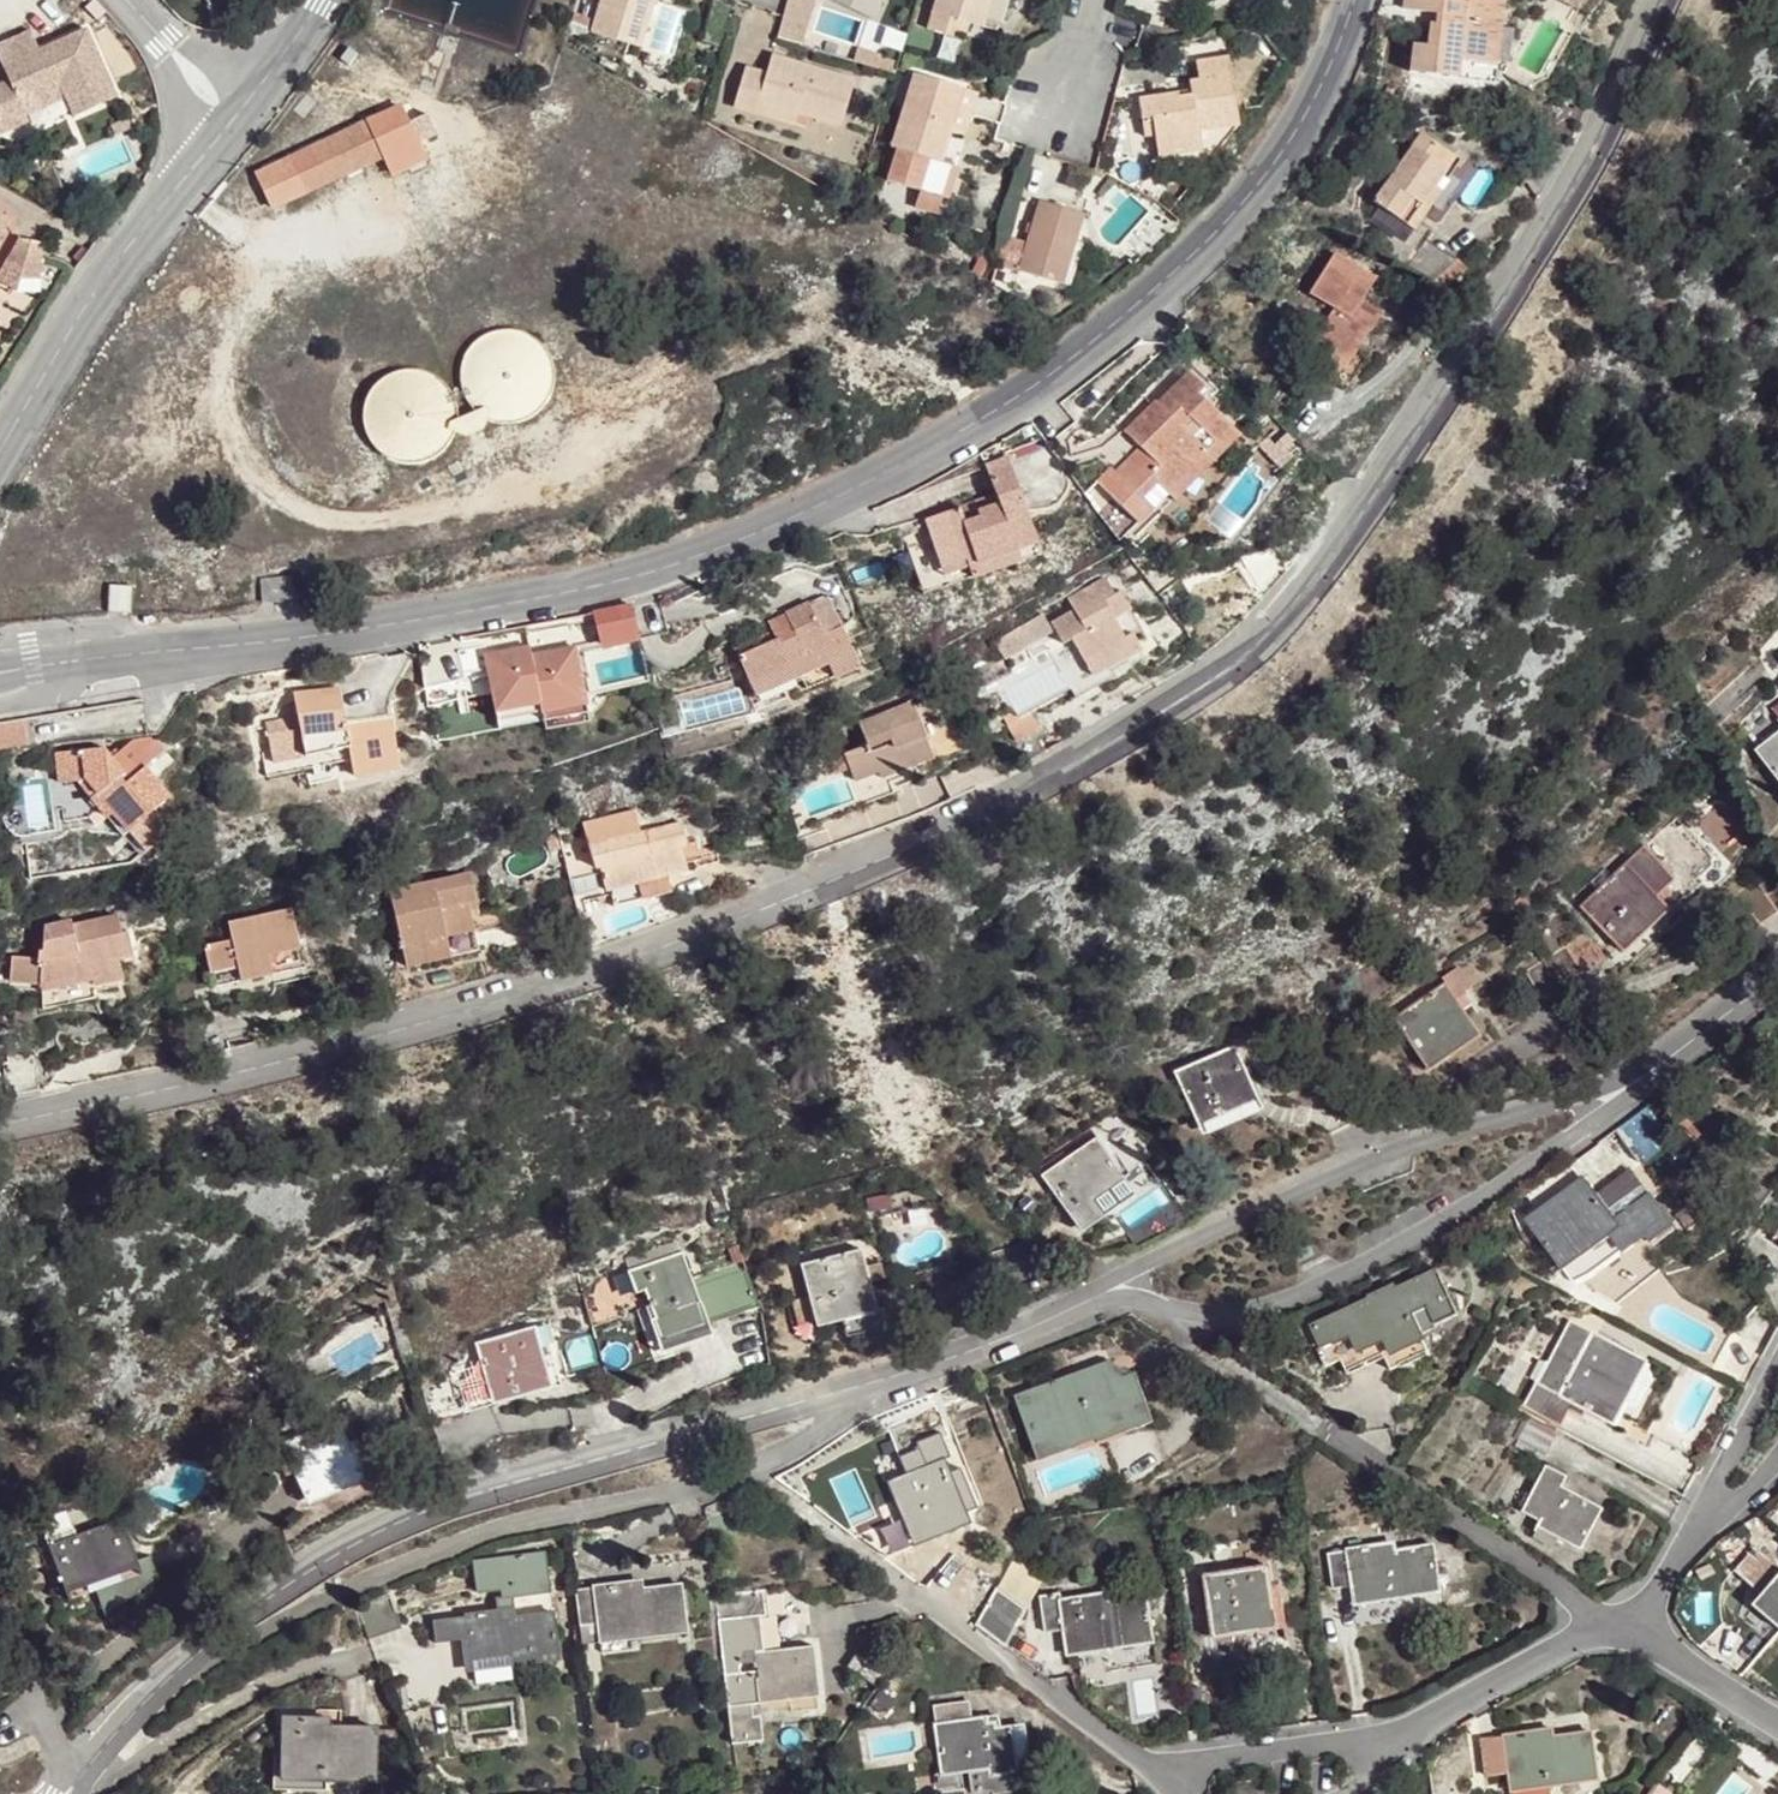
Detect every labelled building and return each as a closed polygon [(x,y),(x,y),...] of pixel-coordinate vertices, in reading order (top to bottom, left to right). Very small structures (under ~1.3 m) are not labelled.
[(590,38),(643,54),(661,0),(602,0),(590,38)] [(813,0),(783,0),(773,36),(801,44),(813,0)] [(931,20),(976,35),(987,0),(938,0),(931,20)] [(976,35),(992,40),(1004,1),(1000,0),(987,0),(976,35)] [(1177,0),(1147,0),(1145,8),(1173,17),(1177,0)] [(1444,81),(1446,61),(1484,65),(1491,3),(1461,0),(1392,0),(1390,14),(1423,18),(1422,28),(1417,28),(1414,50),(1400,48),(1396,76),(1444,81)] [(0,82),(0,124),(24,115),(19,101),(57,85),(62,99),(70,120),(115,102),(86,27),(42,45),(0,62),(0,70),(4,81),(0,82)] [(758,103),(797,116),(838,129),(850,89),(768,64),(766,72),(763,80),(746,74),(734,110),(755,116),(758,103)] [(1162,159),(1205,148),(1204,140),(1240,131),(1224,65),(1193,73),(1198,91),(1190,93),(1193,107),(1180,110),(1181,112),(1178,112),(1176,105),(1139,115),(1144,137),(1156,134),(1160,152),(1162,159)] [(24,115),(62,99),(57,85),(19,101),(24,115)] [(943,140),(955,98),(910,85),(889,159),(895,160),(933,172),(938,156),(943,140)] [(969,103),(955,98),(943,140),(958,144),(969,103)] [(793,128),(797,116),(758,103),(755,116),(793,128)] [(398,106),(364,122),(381,156),(391,174),(425,158),(398,106)] [(381,156),(364,122),(306,150),(321,184),(381,156)] [(1148,155),(1160,152),(1156,134),(1144,137),(1148,155)] [(1377,209),(1412,231),(1426,209),(1438,189),(1444,181),(1449,184),(1454,176),(1448,172),(1456,158),(1422,137),(1377,209)] [(1208,161),(1205,148),(1162,159),(1165,171),(1208,161)] [(321,184),(306,150),(252,176),(269,209),(321,184)] [(1448,172),(1454,176),(1461,161),(1456,158),(1448,172)] [(945,210),(954,179),(933,172),(895,160),(885,191),(945,210)] [(1444,193),(1449,184),(1444,181),(1438,189),(1444,193)] [(1086,217),(1040,204),(1017,282),(1064,295),(1074,260),(1086,217)] [(1426,209),(1412,231),(1405,241),(1415,248),(1436,214),(1426,209)] [(1382,288),(1342,261),(1317,303),(1339,318),(1320,350),(1347,368),(1333,391),(1351,402),(1371,369),(1356,359),(1369,339),(1376,343),(1387,324),(1368,311),(1382,288)] [(472,406),(477,411),(482,414),(485,416),(489,418),(492,419),(499,421),(508,421),(519,420),(531,414),(539,408),(545,401),(550,393),(553,382),(554,374),(553,367),(551,358),(545,348),(540,342),(535,337),(526,332),(516,328),(508,328),(498,328),(487,332),(477,338),(471,344),(466,351),(462,360),(459,374),(461,385),(464,395),(472,406)] [(451,432),(453,421),(453,414),(451,404),(447,393),(440,384),(433,378),(425,374),(416,371),(406,370),(399,370),(390,372),(383,375),(377,379),(372,384),(369,387),(365,393),(362,399),(360,406),(359,412),(358,418),(359,424),(360,430),(362,435),(366,443),(373,451),(380,456),(386,460),(397,463),(406,464),(416,463),(424,460),(431,457),(437,452),(441,449),(445,444),(447,440),(449,437),(451,432)] [(1131,483),(1116,498),(1141,525),(1157,510),(1142,495),(1157,480),(1172,497),(1200,472),(1205,476),(1221,461),(1214,455),(1240,430),(1208,395),(1214,388),(1200,372),(1165,403),(1162,400),(1136,425),(1145,435),(1140,440),(1146,447),(1120,471),(1131,483)] [(482,414),(477,411),(453,421),(451,432),(462,434),(479,426),(485,416),(482,414)] [(1067,419),(1040,438),(1058,460),(1084,439),(1067,419)] [(1130,430),(1140,440),(1145,435),(1136,425),(1130,430)] [(1247,437),(1240,430),(1214,455),(1221,461),(1247,437)] [(996,493),(1018,486),(1009,453),(985,461),(996,493)] [(1100,482),(1116,498),(1131,483),(1120,471),(1117,467),(1100,482)] [(1142,495),(1157,510),(1172,497),(1157,480),(1142,495)] [(1033,534),(1018,486),(996,493),(939,511),(924,516),(937,557),(962,549),(969,571),(1000,561),(995,546),(1033,534)] [(1038,549),(1033,534),(995,546),(1000,561),(1038,549)] [(962,549),(937,557),(944,579),(969,571),(962,549)] [(215,573),(199,574),(200,591),(216,590),(215,573)] [(292,579),(263,584),(266,606),(295,602),(292,579)] [(1109,656),(1118,671),(1149,654),(1139,637),(1129,642),(1118,623),(1138,609),(1127,592),(1121,596),(1112,582),(1074,607),(1081,618),(1060,632),(1072,651),(1080,647),(1092,667),(1109,656)] [(131,591),(110,590),(111,617),(131,616),(131,591)] [(733,642),(745,673),(781,658),(786,669),(795,666),(823,654),(830,669),(856,659),(838,616),(814,624),(802,594),(791,599),(780,604),(788,625),(774,631),(772,626),(733,642)] [(661,613),(633,622),(642,656),(670,647),(661,613)] [(633,622),(602,630),(612,664),(642,656),(633,622)] [(801,680),(830,669),(823,654),(795,666),(801,680)] [(464,694),(459,655),(421,661),(427,703),(464,694)] [(1101,681),(1118,671),(1109,656),(1092,667),(1101,681)] [(781,658),(745,673),(750,683),(786,669),(781,658)] [(510,667),(487,671),(497,728),(542,721),(533,672),(532,663),(510,667)] [(577,664),(533,672),(542,721),(543,729),(587,722),(577,664)] [(1124,681),(1118,671),(1101,681),(1092,667),(1071,680),(1086,704),(1105,692),(1124,681)] [(938,760),(912,701),(860,722),(873,753),(851,764),(871,811),(898,800),(894,790),(909,783),(924,777),(920,768),(938,760)] [(300,735),(268,741),(276,780),(308,773),(305,761),(325,757),(327,769),(353,763),(355,777),(355,782),(401,771),(396,732),(393,717),(346,725),(341,704),(318,707),(294,711),(300,735)] [(1014,724),(1029,756),(1048,746),(1042,735),(1051,730),(1041,711),(1014,724)] [(0,725),(0,750),(30,747),(26,721),(0,725)] [(542,721),(497,728),(498,737),(543,729),(542,721)] [(588,731),(587,722),(543,729),(545,738),(588,731)] [(1754,750),(1777,780),(1777,730),(1754,750)] [(105,751),(58,755),(61,786),(81,785),(87,784),(97,797),(92,801),(100,811),(107,821),(113,816),(128,836),(168,803),(145,773),(151,768),(134,746),(124,754),(113,761),(105,751)] [(308,773),(327,769),(325,757),(305,761),(308,773)] [(404,785),(401,771),(355,782),(358,794),(404,785)] [(87,784),(81,785),(92,801),(97,797),(87,784)] [(113,816),(107,821),(123,841),(128,836),(113,816)] [(605,884),(610,883),(669,871),(679,869),(689,866),(685,848),(683,840),(691,838),(687,820),(592,839),(597,861),(600,861),(605,884)] [(694,845),(691,838),(683,840),(685,848),(694,845)] [(1663,855),(1592,910),(1627,954),(1697,900),(1663,855)] [(470,891),(482,888),(480,870),(397,883),(409,958),(483,948),(482,938),(481,929),(477,909),(476,905),(471,906),(470,891)] [(669,871),(610,883),(614,899),(672,888),(669,871)] [(485,908),(482,888),(470,891),(471,906),(476,905),(477,909),(485,908)] [(288,893),(219,906),(222,924),(192,929),(198,973),(273,960),(272,955),(281,953),(290,951),(289,940),(294,938),(288,893)] [(485,908),(477,909),(481,929),(487,926),(485,908)] [(86,974),(88,984),(121,974),(117,960),(133,955),(125,927),(118,929),(113,912),(69,925),(67,921),(42,927),(39,951),(34,952),(36,969),(41,968),(64,961),(69,979),(86,974)] [(1559,938),(1538,950),(1544,962),(1560,990),(1587,974),(1571,946),(1566,949),(1559,938)] [(92,997),(88,984),(86,974),(69,979),(64,961),(41,968),(36,982),(43,1011),(92,997)] [(1560,990),(1544,962),(1524,973),(1540,1001),(1560,990)] [(1447,986),(1397,1020),(1429,1068),(1479,1034),(1447,986)] [(1227,1047),(1171,1072),(1195,1122),(1250,1098),(1227,1047)] [(1661,1137),(1649,1117),(1625,1134),(1639,1154),(1661,1137)] [(1093,1140),(1040,1173),(1075,1228),(1129,1195),(1093,1140)] [(1667,1230),(1626,1172),(1590,1197),(1577,1179),(1522,1219),(1553,1263),(1567,1253),(1585,1277),(1639,1239),(1644,1246),(1667,1230)] [(732,1246),(723,1250),(730,1264),(739,1261),(732,1246)] [(853,1246),(794,1260),(809,1319),(867,1303),(861,1277),(875,1274),(870,1254),(856,1258),(853,1246)] [(749,1302),(750,1286),(742,1268),(687,1288),(673,1252),(617,1273),(625,1295),(633,1294),(653,1348),(678,1339),(704,1330),(699,1321),(749,1302)] [(1383,1351),(1414,1338),(1411,1331),(1450,1313),(1428,1265),(1388,1283),(1392,1292),(1368,1304),(1364,1294),(1334,1307),(1304,1321),(1313,1341),(1307,1342),(1317,1363),(1329,1357),(1376,1336),(1383,1351)] [(1388,1283),(1364,1294),(1368,1304),(1392,1292),(1388,1283)] [(511,1299),(455,1318),(462,1336),(440,1343),(453,1380),(501,1364),(549,1348),(539,1313),(518,1318),(511,1299)] [(1639,1356),(1593,1331),(1570,1319),(1537,1381),(1534,1379),(1520,1404),(1560,1425),(1573,1401),(1606,1419),(1623,1388),(1639,1356)] [(1420,1350),(1414,1338),(1383,1351),(1376,1336),(1329,1357),(1337,1373),(1373,1356),(1379,1369),(1420,1350)] [(1061,1379),(1013,1397),(1035,1459),(1093,1438),(1089,1432),(1120,1421),(1127,1435),(1154,1424),(1135,1373),(1119,1378),(1113,1374),(1109,1362),(1061,1379)] [(1552,1433),(1527,1417),(1512,1443),(1538,1457),(1552,1433)] [(329,1420),(276,1447),(302,1499),(328,1485),(355,1472),(329,1420)] [(1097,1445),(1127,1435),(1120,1421),(1089,1432),(1093,1438),(1097,1445)] [(945,1476),(943,1470),(938,1455),(918,1463),(911,1442),(890,1450),(898,1470),(881,1476),(905,1536),(949,1521),(971,1513),(956,1472),(945,1476)] [(953,1465),(943,1470),(945,1476),(956,1472),(953,1465)] [(1538,1523),(1558,1533),(1581,1546),(1591,1526),(1601,1506),(1561,1485),(1566,1476),(1547,1466),(1525,1508),(1542,1516),(1538,1523)] [(111,1518),(38,1550),(62,1603),(90,1590),(86,1581),(130,1561),(111,1518)] [(952,1531),(949,1521),(905,1536),(909,1548),(952,1531)] [(1554,1539),(1558,1533),(1538,1523),(1535,1527),(1554,1539)] [(1352,1583),(1355,1595),(1378,1592),(1379,1600),(1410,1595),(1440,1590),(1432,1544),(1386,1552),(1385,1544),(1328,1553),(1334,1585),(1352,1583)] [(1758,1545),(1734,1572),(1761,1595),(1752,1606),(1777,1628),(1777,1564),(1758,1545)] [(543,1557),(473,1564),(475,1579),(476,1595),(499,1593),(500,1602),(494,1602),(496,1615),(429,1623),(432,1647),(465,1644),(473,1690),(508,1686),(506,1671),(554,1668),(549,1622),(513,1625),(510,1604),(548,1600),(543,1557)] [(1278,1563),(1204,1575),(1214,1633),(1251,1627),(1288,1621),(1278,1563)] [(601,1585),(573,1588),(577,1622),(593,1619),(596,1638),(682,1628),(677,1581),(644,1585),(628,1588),(628,1582),(601,1585)] [(1067,1638),(1068,1645),(1088,1643),(1089,1651),(1153,1642),(1145,1596),(1100,1604),(1099,1594),(1082,1597),(1079,1584),(1059,1588),(1061,1595),(1041,1597),(1047,1635),(1066,1632),(1067,1638)] [(993,1588),(972,1622),(1004,1645),(1026,1609),(993,1588)] [(1378,1592),(1355,1595),(1357,1604),(1379,1600),(1378,1592)] [(751,1594),(714,1598),(730,1746),(754,1742),(750,1717),(744,1717),(743,1703),(814,1694),(809,1645),(751,1652),(745,1615),(754,1613),(751,1594)] [(1088,1643),(1068,1645),(1069,1653),(1089,1651),(1088,1643)] [(2,1666),(0,1667),(0,1702),(16,1693),(2,1666)] [(983,1700),(947,1705),(958,1770),(982,1766),(987,1790),(1005,1788),(1007,1792),(1042,1787),(1041,1777),(1039,1766),(1035,1765),(1029,1728),(1038,1726),(1037,1722),(1001,1729),(1000,1717),(986,1719),(983,1700)] [(324,1716),(280,1713),(274,1785),(319,1788),(320,1779),(367,1784),(371,1729),(324,1724),(324,1716)] [(1545,1731),(1483,1739),(1488,1773),(1511,1769),(1514,1788),(1600,1776),(1593,1732),(1547,1740),(1545,1731)] [(1643,1793),(1679,1793),(1660,1774),(1643,1793)]
